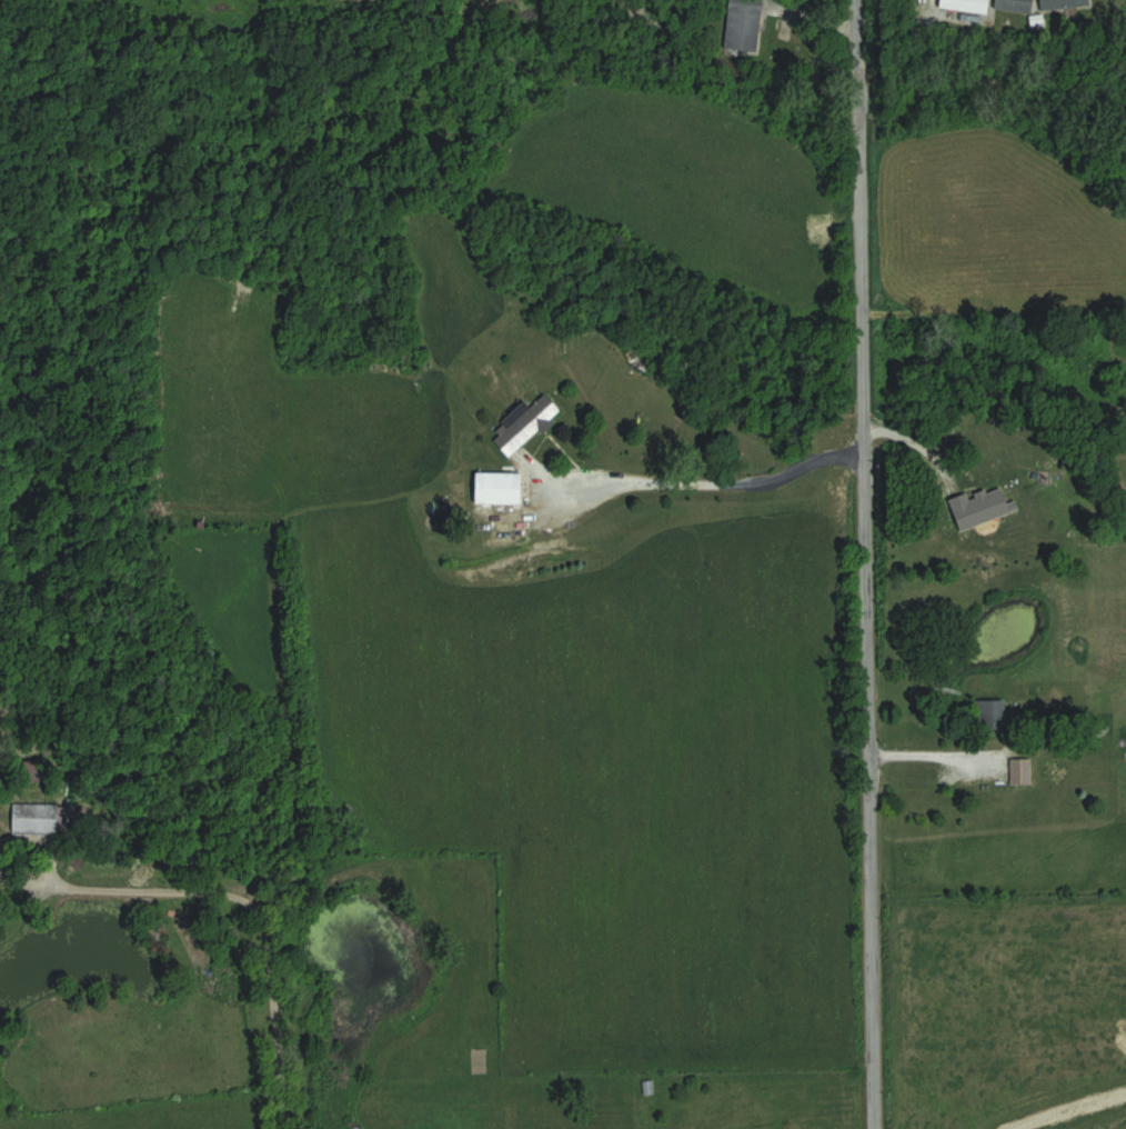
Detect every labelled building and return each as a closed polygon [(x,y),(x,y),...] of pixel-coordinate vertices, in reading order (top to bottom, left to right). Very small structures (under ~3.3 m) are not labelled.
[(762,0),(728,0),(725,50),(760,52),(762,0)] [(991,0),(942,0),(941,8),(989,14),(991,0)] [(1034,12),(1035,0),(997,0),(996,8),(1034,12)] [(1041,9),(1091,7),(1090,0),(1040,0),(1041,9)] [(555,421),(553,419),(562,411),(546,392),(508,423),(511,427),(496,439),(511,457),(555,421)] [(475,472),(475,503),(525,503),(525,472),(475,472)] [(1013,786),(1034,786),(1034,758),(1013,759),(1013,786)] [(12,832),(58,832),(58,807),(12,807),(12,832)]
